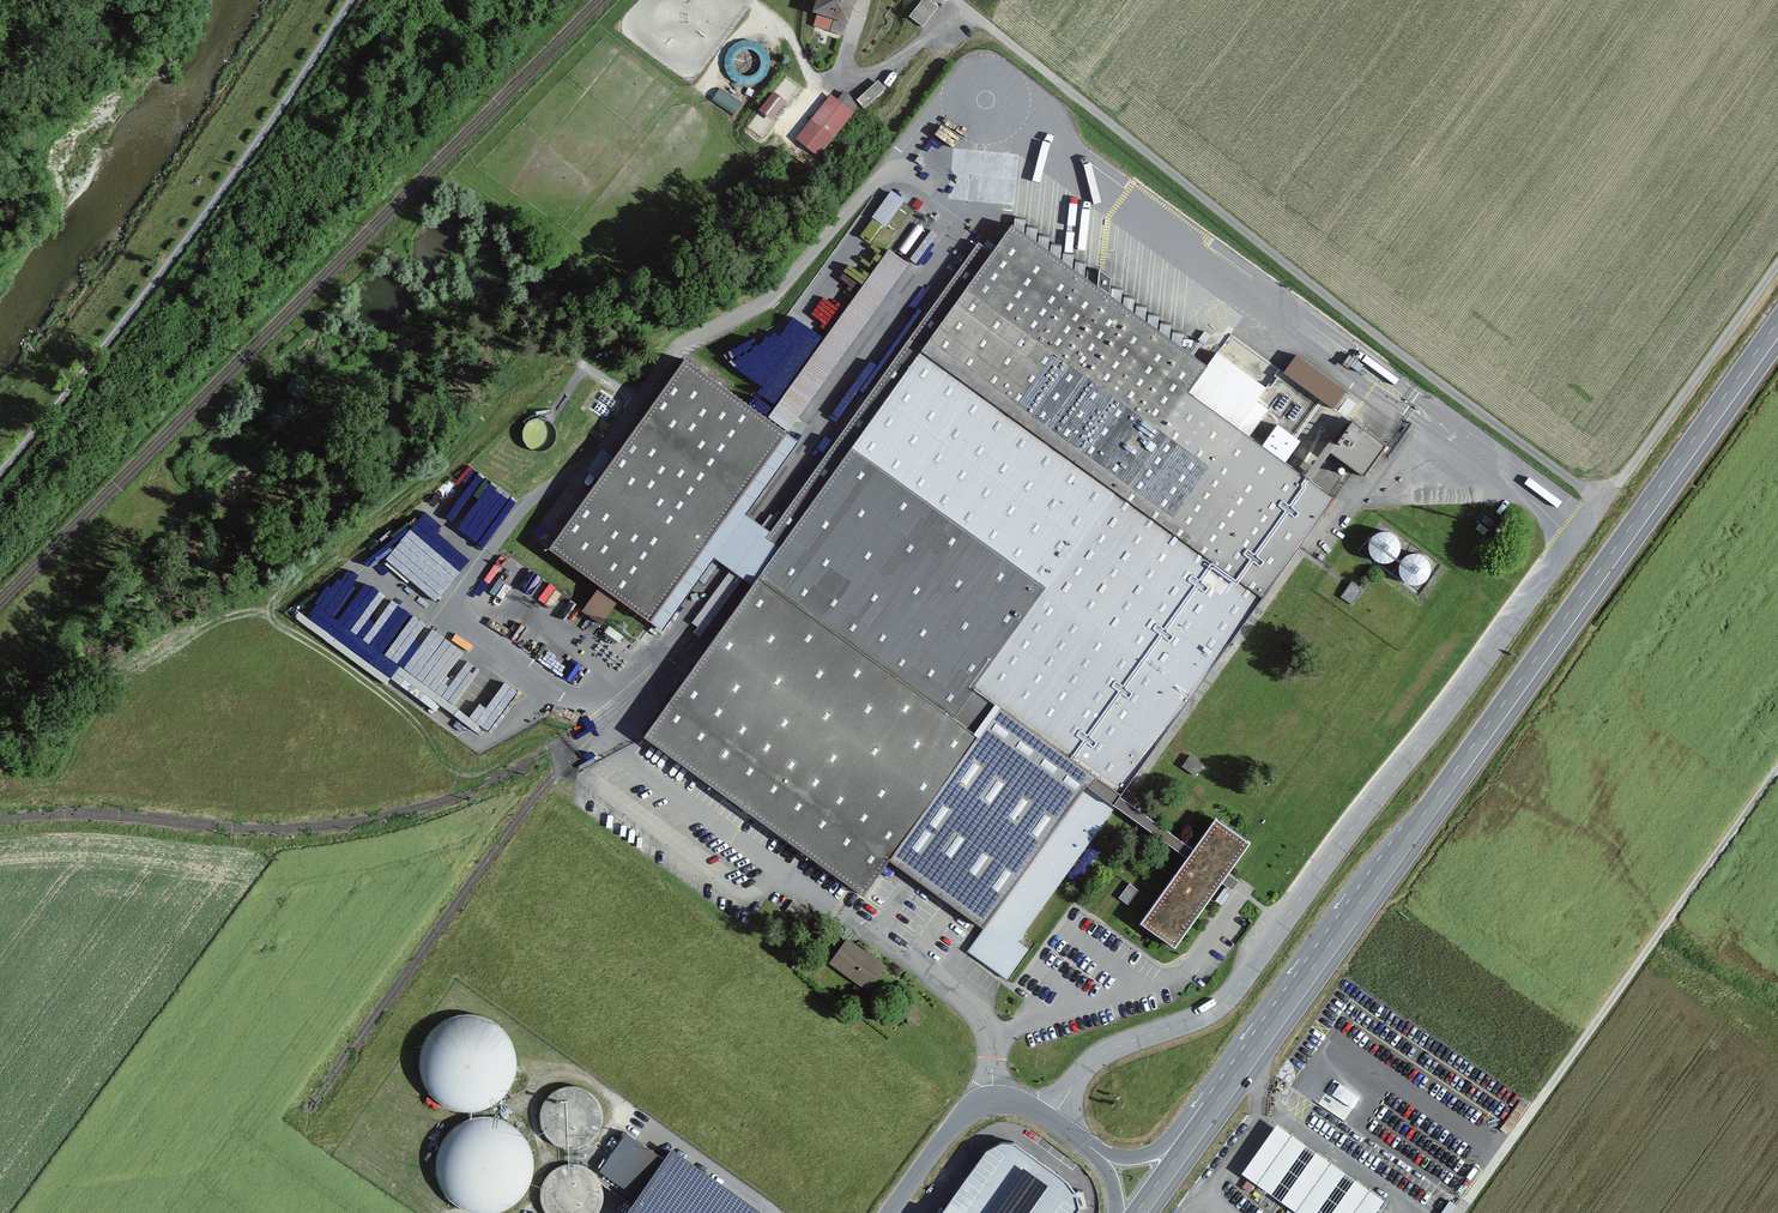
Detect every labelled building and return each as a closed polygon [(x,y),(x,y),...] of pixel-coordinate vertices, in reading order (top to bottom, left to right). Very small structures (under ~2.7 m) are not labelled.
[(811,28),(846,38),(857,0),(819,0),(811,28)] [(910,14),(923,26),(941,7),(934,0),(923,0),(910,14)] [(762,54),(745,35),(723,55),(747,83),(765,68),(756,59),(762,54)] [(857,97),(865,106),(887,86),(879,77),(857,97)] [(719,86),(712,98),(735,111),(742,99),(719,86)] [(773,118),(787,98),(773,88),(759,108),(773,118)] [(829,94),(799,134),(820,151),(851,111),(829,94)] [(757,111),(748,124),(759,132),(768,119),(757,111)] [(891,187),(872,214),(886,224),(905,197),(891,187)] [(1028,949),(1015,941),(1115,805),(1123,795),(1335,499),(1189,393),(1206,369),(1208,367),(1012,226),(992,253),(988,251),(979,243),(767,538),(774,544),(780,548),(773,558),(753,586),(644,737),(864,896),(889,860),(984,928),(986,925),(993,931),(975,957),(1005,979),(1028,949)] [(1284,370),(1335,406),(1348,387),(1297,352),(1284,370)] [(728,391),(685,360),(549,549),(650,622),(786,434),(768,420),(728,391)] [(526,416),(524,440),(546,441),(547,417),(526,416)] [(1286,459),(1303,438),(1280,420),(1263,441),(1286,459)] [(477,539),(498,510),(506,515),(518,498),(468,463),(436,509),(459,525),(459,526),(477,539)] [(431,604),(460,568),(444,555),(453,544),(439,533),(446,525),(425,508),(399,541),(397,540),(379,562),(431,604)] [(1380,524),(1367,550),(1393,563),(1406,537),(1380,524)] [(1425,584),(1435,557),(1408,547),(1398,574),(1425,584)] [(327,593),(320,601),(435,692),(433,694),(477,729),(484,722),(493,729),(503,718),(492,709),(511,685),(499,675),(494,681),(475,666),(477,664),(368,577),(367,578),(355,569),(333,597),(327,593)] [(1353,601),(1363,585),(1352,578),(1341,594),(1353,601)] [(1198,850),(1123,795),(1115,805),(1191,860),(1198,850)] [(1191,860),(1146,922),(1182,947),(1256,843),(1220,817),(1198,850),(1191,860)] [(1120,895),(1128,901),(1138,886),(1130,880),(1120,895)] [(830,960),(870,988),(888,962),(848,934),(830,960)] [(430,1031),(422,1044),(418,1060),(420,1076),(427,1090),(438,1102),(453,1109),(469,1111),(485,1108),(499,1100),(510,1087),(516,1072),(516,1055),(512,1040),(502,1027),(488,1017),(472,1013),(456,1014),(442,1020),(430,1031)] [(1352,1105),(1360,1094),(1336,1078),(1321,1099),(1326,1103),(1333,1092),(1352,1105)] [(546,1136),(554,1143),(564,1147),(575,1148),(586,1145),(595,1138),(601,1130),(604,1119),(603,1109),(600,1099),(593,1090),(584,1085),(573,1082),(562,1084),(553,1088),(545,1096),(540,1105),(539,1116),(541,1127),(546,1136)] [(438,1142),(434,1158),(436,1175),(443,1190),(454,1202),(469,1210),(486,1212),(502,1209),(516,1201),(527,1188),(533,1173),(534,1157),(530,1141),(521,1128),(508,1118),(493,1112),(476,1112),(460,1118),(447,1128),(438,1142)] [(1277,1118),(1241,1167),(1303,1212),(1373,1212),(1385,1197),(1277,1118)] [(635,1192),(663,1154),(627,1128),(599,1167),(635,1192)] [(942,1212),(1068,1212),(1084,1188),(996,1130),(942,1212)] [(762,1207),(672,1142),(663,1154),(635,1192),(623,1209),(629,1212),(758,1212),(762,1207)] [(601,1208),(604,1199),(605,1189),(602,1179),(596,1170),(589,1164),(579,1160),(569,1159),(559,1162),(550,1168),(543,1177),(539,1188),(540,1199),(544,1209),(547,1212),(597,1212),(601,1208)]
